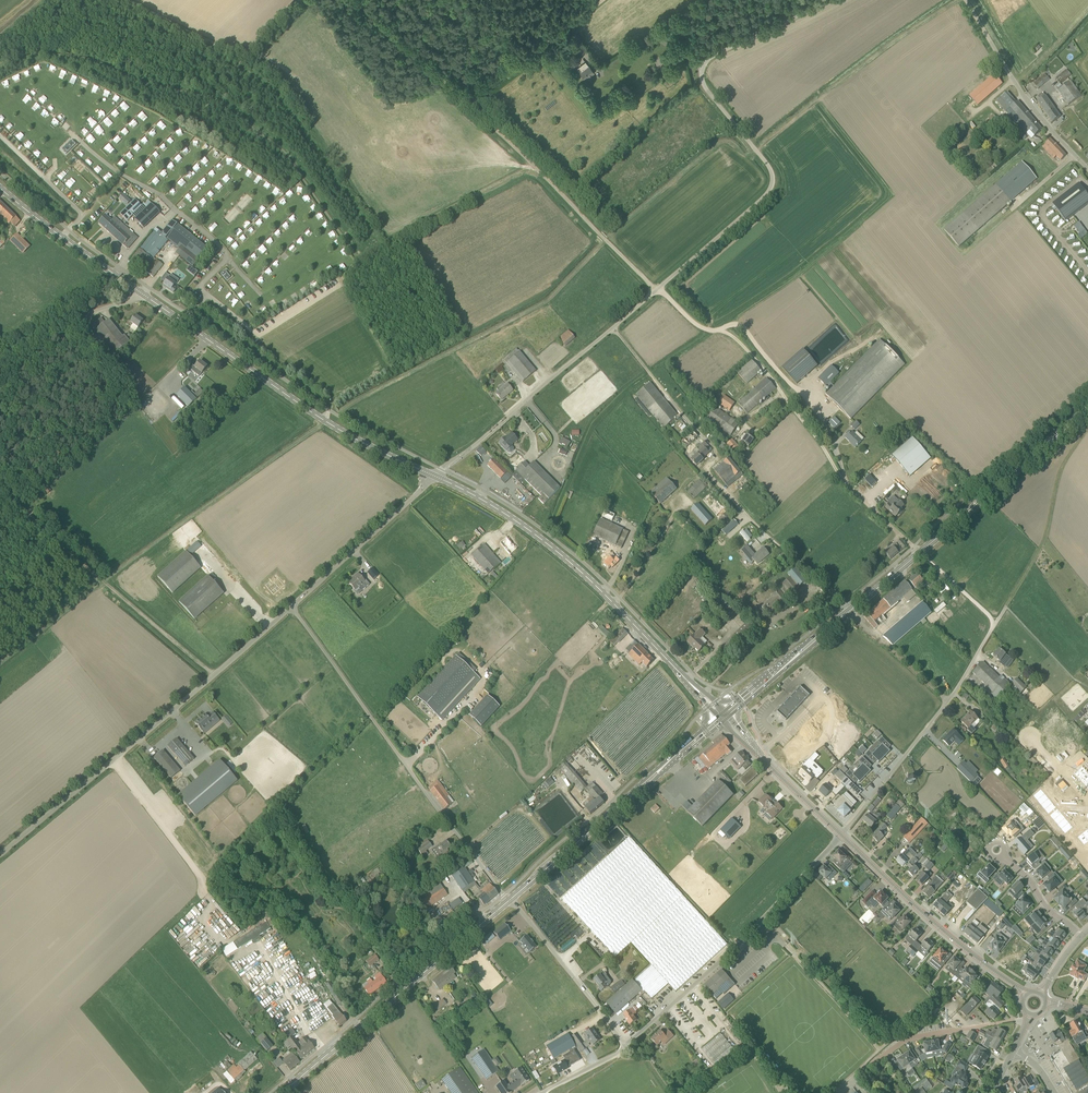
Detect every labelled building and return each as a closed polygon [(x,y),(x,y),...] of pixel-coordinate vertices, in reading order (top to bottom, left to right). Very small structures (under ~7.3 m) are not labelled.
[(586,50),(582,44),(575,49),(580,55),(586,50)] [(578,68),(579,69),(578,70),(586,80),(594,73),(586,62),(578,68)] [(666,63),(661,67),(664,72),(670,68),(666,63)] [(1071,75),(1071,74),(1068,70),(1067,69),(1064,72),(1056,78),(1061,83),(1070,76),(1071,75)] [(970,95),(978,105),(1002,84),(994,74),(970,95)] [(1052,77),(1051,75),(1049,77),(1046,74),(1034,83),(1038,89),(1050,79),(1052,77)] [(1069,105),(1081,96),(1070,81),(1057,90),(1069,105)] [(1025,124),(1021,128),(1026,134),(1030,130),(1035,136),(1042,130),(1018,101),(1016,103),(1007,93),(997,101),(1006,112),(1010,108),(1025,124)] [(1061,117),(1055,109),(1045,96),(1037,102),(1053,123),(1061,117)] [(125,112),(129,108),(124,102),(119,105),(125,112)] [(100,110),(96,113),(102,118),(105,115),(100,110)] [(114,110),(110,114),(115,119),(118,115),(114,110)] [(143,121),(147,117),(142,111),(137,116),(143,121)] [(973,132),(979,138),(999,121),(993,115),(973,132)] [(54,118),(50,122),(56,127),(59,123),(54,118)] [(88,123),(92,127),(96,123),(92,119),(88,123)] [(133,119),(128,123),(134,130),(139,125),(133,119)] [(98,125),(94,130),(100,136),(104,131),(98,125)] [(79,129),(85,135),(88,132),(82,126),(79,129)] [(121,130),(125,138),(131,135),(129,129),(127,130),(126,128),(121,130)] [(149,132),(154,138),(158,135),(152,129),(149,132)] [(19,132),(15,136),(20,141),(24,137),(19,132)] [(113,140),(118,146),(123,141),(117,135),(113,140)] [(170,137),(167,140),(173,146),(176,142),(170,137)] [(1057,156),(1061,161),(1066,155),(1050,138),(1042,146),(1054,159),(1057,156)] [(104,148),(112,156),(117,151),(108,143),(104,148)] [(159,149),(165,153),(167,150),(164,148),(166,145),(164,143),(159,149)] [(129,152),(126,155),(131,160),(134,157),(129,152)] [(149,167),(153,164),(148,159),(145,163),(149,167)] [(944,230),(959,246),(1037,179),(1022,162),(944,230)] [(218,163),(215,166),(220,171),(224,168),(218,163)] [(196,174),(201,170),(197,165),(192,169),(196,174)] [(137,170),(141,175),(145,171),(141,166),(137,170)] [(64,172),(67,175),(72,170),(69,167),(64,172)] [(163,170),(160,173),(165,179),(169,176),(163,170)] [(190,171),(185,176),(189,180),(194,174),(190,171)] [(158,188),(162,183),(155,178),(151,182),(158,188)] [(181,179),(178,183),(183,188),(186,185),(181,179)] [(1087,205),(1087,195),(1079,184),(1052,204),(1066,221),(1076,214),(1087,205)] [(169,192),(174,197),(179,192),(174,187),(169,192)] [(278,201),(284,207),(288,202),(283,196),(278,201)] [(133,215),(142,206),(135,199),(120,214),(127,221),(129,218),(127,216),(130,212),(133,215)] [(16,217),(0,201),(0,220),(1,219),(12,229),(20,221),(16,217)] [(145,204),(147,207),(135,219),(144,227),(160,212),(151,203),(148,201),(145,204)] [(290,218),(296,224),(300,220),(293,214),(290,218)] [(112,221),(105,216),(99,223),(123,245),(133,234),(115,218),(112,221)] [(166,239),(177,225),(171,220),(161,232),(160,234),(161,235),(166,239)] [(1078,236),(1081,240),(1087,234),(1079,222),(1074,226),(1080,234),(1078,236)] [(166,239),(168,240),(179,249),(182,246),(185,249),(179,256),(193,267),(208,249),(177,225),(166,239)] [(154,258),(168,240),(166,239),(161,235),(160,236),(154,231),(129,262),(145,274),(146,272),(153,277),(162,265),(154,258)] [(21,251),(28,244),(17,234),(10,241),(21,251)] [(220,274),(226,281),(229,278),(223,271),(220,274)] [(179,280),(171,274),(170,276),(166,273),(161,280),(165,282),(164,285),(167,287),(166,288),(173,293),(176,288),(173,286),(175,284),(176,284),(179,280)] [(133,324),(138,328),(143,321),(136,316),(131,322),(129,320),(126,324),(130,328),(133,324)] [(109,320),(105,323),(95,330),(114,355),(130,343),(124,335),(122,337),(109,320)] [(558,339),(565,347),(575,338),(568,331),(558,339)] [(880,340),(826,395),(851,419),(905,364),(880,340)] [(513,357),(519,352),(516,349),(510,354),(513,357)] [(803,350),(782,368),(797,384),(817,366),(803,350)] [(513,357),(506,363),(523,382),(536,371),(519,352),(513,357)] [(751,359),(737,372),(747,384),(762,371),(751,359)] [(207,367),(200,361),(195,367),(193,365),(190,369),(195,373),(199,376),(202,373),(207,367)] [(830,382),(839,373),(832,366),(818,379),(830,390),(834,386),(830,382)] [(776,389),(766,378),(738,403),(747,414),(761,402),(763,404),(765,403),(763,400),(776,389)] [(664,428),(679,416),(651,383),(636,395),(664,428)] [(193,396),(182,384),(174,391),(185,403),(193,396)] [(507,384),(496,394),(501,400),(513,391),(507,384)] [(200,388),(193,394),(196,397),(203,392),(200,388)] [(735,403),(724,396),(719,404),(730,411),(735,403)] [(725,412),(715,404),(706,418),(723,431),(722,433),(726,436),(728,434),(731,436),(740,424),(725,413),(725,412)] [(837,415),(832,419),(837,424),(842,419),(837,415)] [(855,430),(859,425),(856,422),(851,426),(855,430)] [(682,442),(687,447),(698,437),(693,431),(682,442)] [(857,432),(855,434),(852,432),(845,438),(855,448),(862,441),(864,439),(857,432)] [(514,448),(512,446),(511,444),(517,439),(512,433),(506,438),(505,437),(499,443),(506,451),(508,453),(510,453),(513,450),(514,448)] [(740,440),(743,442),(749,447),(754,440),(748,435),(747,435),(744,433),(740,440)] [(566,450),(570,441),(562,437),(559,443),(564,445),(562,448),(566,450)] [(910,476),(931,458),(913,438),(892,456),(910,476)] [(739,446),(733,439),(727,444),(734,451),(739,446)] [(728,446),(723,441),(718,446),(723,451),(728,446)] [(704,442),(688,457),(697,466),(703,460),(702,459),(712,450),(704,442)] [(508,471),(495,458),(487,465),(500,479),(508,471)] [(730,458),(714,470),(728,487),(743,475),(730,458)] [(531,465),(530,466),(525,462),(516,471),(512,475),(520,484),(525,479),(541,496),(538,499),(543,504),(560,488),(534,462),(531,465)] [(708,485),(701,478),(688,492),(694,499),(708,485)] [(661,504),(677,490),(667,479),(651,493),(661,504)] [(892,501),(889,504),(886,507),(894,515),(895,514),(897,516),(902,510),(901,509),(904,505),(899,501),(896,504),(892,501)] [(706,526),(713,520),(698,503),(691,509),(706,526)] [(717,516),(724,525),(732,517),(725,509),(717,516)] [(629,532),(601,519),(593,535),(621,549),(629,532)] [(733,519),(722,531),(727,535),(738,524),(733,519)] [(692,524),(688,520),(683,524),(687,528),(692,524)] [(506,538),(500,543),(510,555),(517,549),(506,538)] [(901,539),(897,542),(903,549),(907,545),(901,539)] [(893,547),(886,554),(891,560),(899,553),(895,549),(898,546),(896,543),(893,546),(893,547)] [(472,555),(488,574),(501,563),(484,544),(472,555)] [(747,556),(752,552),(747,546),(742,550),(747,556)] [(752,558),(757,564),(769,554),(764,548),(752,558)] [(186,551),(158,576),(173,593),(202,568),(186,551)] [(603,558),(606,561),(604,564),(604,565),(606,567),(609,569),(611,567),(613,568),(620,561),(616,557),(613,560),(607,554),(603,558)] [(788,574),(791,577),(799,587),(806,580),(795,567),(788,574)] [(372,568),(367,572),(374,579),(379,575),(372,568)] [(349,583),(355,590),(364,581),(358,573),(354,577),(355,578),(349,583)] [(918,585),(921,588),(926,584),(917,574),(909,581),(915,587),(918,585)] [(208,576),(180,601),(195,619),(224,593),(208,576)] [(799,587),(791,577),(783,584),(785,587),(780,591),(786,598),(791,594),(799,587)] [(268,588),(274,594),(284,585),(278,578),(272,584),(270,582),(266,585),(268,588)] [(937,587),(944,581),(941,578),(934,584),(937,587)] [(882,615),(912,590),(905,582),(864,617),(875,629),(886,620),(882,615)] [(946,582),(942,586),(943,586),(946,590),(950,594),(954,591),(946,582)] [(787,600),(786,598),(780,591),(774,596),(774,597),(765,604),(762,607),(766,612),(769,609),(771,611),(780,603),(781,605),(787,600)] [(944,602),(934,610),(937,613),(946,606),(944,602)] [(923,603),(883,637),(892,645),(931,612),(923,603)] [(752,613),(757,620),(759,618),(760,619),(764,615),(759,608),(752,613)] [(618,642),(619,643),(628,633),(623,628),(610,641),(614,646),(618,642)] [(700,629),(695,635),(688,642),(692,646),(693,646),(699,652),(706,645),(700,640),(705,634),(700,629)] [(639,644),(629,654),(640,665),(642,663),(647,667),(654,660),(647,654),(648,653),(639,644)] [(993,657),(1000,662),(999,663),(1005,667),(1012,659),(1005,654),(999,649),(993,657)] [(459,653),(422,693),(421,693),(417,698),(442,721),(480,679),(473,672),(476,669),(459,653)] [(973,673),(993,693),(992,694),(997,699),(1011,685),(1006,680),(1004,682),(1002,681),(983,662),(973,673)] [(1027,688),(1017,678),(1012,683),(1022,693),(1027,688)] [(810,695),(805,690),(801,687),(797,691),(796,690),(794,692),(795,692),(789,699),(789,698),(787,700),(788,700),(777,712),(786,721),(810,695)] [(480,727),(498,706),(485,695),(467,715),(480,727)] [(1084,710),(1082,712),(1078,715),(1081,718),(1086,713),(1084,710)] [(206,727),(208,729),(219,720),(213,712),(207,716),(205,714),(195,723),(204,733),(202,731),(206,727)] [(977,731),(971,726),(978,719),(971,712),(961,721),(968,729),(967,730),(973,735),(977,731)] [(222,718),(226,723),(230,719),(226,714),(222,718)] [(964,740),(959,736),(953,730),(943,740),(949,746),(954,741),(959,745),(964,740)] [(185,766),(194,758),(177,737),(167,745),(185,766)] [(730,744),(724,737),(699,758),(698,757),(695,760),(699,765),(703,762),(708,769),(726,754),(728,755),(732,752),(727,747),(730,744)] [(882,745),(877,750),(885,757),(891,751),(888,749),(891,746),(882,737),(878,741),(878,742),(882,745)] [(790,746),(779,759),(791,771),(794,768),(792,766),(800,757),(802,759),(805,755),(798,749),(796,751),(790,746)] [(180,770),(163,749),(153,757),(171,778),(180,770)] [(885,757),(877,750),(873,754),(869,750),(869,751),(865,755),(874,763),(877,760),(879,763),(885,757)] [(742,752),(733,760),(730,763),(738,770),(740,768),(749,760),(742,752)] [(805,768),(800,773),(806,779),(808,781),(810,779),(811,780),(814,776),(817,780),(823,773),(820,770),(817,773),(810,766),(819,757),(815,753),(803,766),(805,768)] [(863,765),(858,769),(866,777),(871,771),(869,769),(872,766),(863,757),(859,761),(863,765)] [(1004,758),(1000,761),(1006,768),(1009,766),(1004,758)] [(220,760),(178,795),(195,816),(237,780),(220,760)] [(971,783),(978,776),(964,761),(957,768),(971,783)] [(866,777),(858,769),(854,766),(854,765),(849,770),(850,770),(846,774),(855,783),(858,780),(860,782),(866,777)] [(1075,773),(1080,779),(1087,772),(1082,766),(1075,773)] [(556,779),(560,775),(565,781),(567,779),(558,769),(552,774),(556,779)] [(740,780),(746,787),(758,775),(753,769),(740,780)] [(587,787),(575,773),(572,770),(566,776),(581,793),(585,789),(591,796),(587,800),(590,803),(585,808),(591,815),(605,803),(601,798),(604,795),(593,782),(587,787)] [(722,771),(718,774),(728,785),(732,782),(722,771)] [(1087,772),(1080,779),(1084,784),(1087,781),(1087,772)] [(907,777),(907,778),(906,779),(906,780),(906,781),(907,782),(907,783),(908,784),(909,784),(910,785),(911,785),(912,785),(913,784),(914,783),(915,782),(915,781),(915,780),(915,779),(914,778),(914,777),(913,777),(912,776),(911,776),(910,776),(909,776),(908,776),(907,777)] [(550,778),(542,784),(547,789),(554,783),(550,778)] [(437,780),(428,787),(430,790),(444,809),(451,804),(446,798),(449,795),(437,780)] [(702,826),(733,795),(719,780),(688,812),(702,826)] [(856,787),(851,781),(848,784),(853,790),(856,787)] [(826,784),(820,791),(826,797),(831,792),(836,796),(845,787),(841,784),(836,789),(835,788),(832,790),(826,784)] [(1033,796),(1037,800),(1045,794),(1041,789),(1033,796)] [(1037,800),(1041,805),(1049,798),(1045,794),(1037,800)] [(759,803),(769,812),(767,813),(773,819),(782,809),(777,803),(775,805),(772,801),(766,795),(759,803)] [(851,812),(849,811),(854,806),(843,795),(833,805),(839,811),(838,812),(844,818),(851,812)] [(870,812),(881,800),(877,797),(872,805),(867,810),(870,812)] [(1041,805),(1045,809),(1052,803),(1049,798),(1041,805)] [(1045,809),(1049,814),(1056,808),(1052,803),(1045,809)] [(656,804),(651,809),(655,813),(660,809),(656,804)] [(891,820),(901,809),(896,804),(884,818),(887,820),(889,818),(891,820)] [(1050,815),(1054,820),(1061,814),(1057,809),(1050,815)] [(873,815),(870,812),(863,821),(872,828),(877,822),(880,818),(874,814),(873,815)] [(1061,814),(1054,820),(1057,825),(1065,818),(1061,814)] [(928,823),(925,820),(922,817),(903,837),(910,843),(928,823)] [(1039,830),(1045,825),(1039,817),(1033,823),(1039,830)] [(720,830),(729,839),(741,827),(732,818),(720,830)] [(1057,825),(1061,829),(1069,823),(1065,818),(1057,825)] [(1009,824),(1008,825),(1008,826),(1006,827),(1005,827),(1005,828),(1004,828),(1004,829),(1003,830),(1005,832),(1005,833),(1006,833),(1006,834),(1007,834),(1008,836),(1009,834),(1012,837),(1013,836),(1015,838),(1023,831),(1021,828),(1019,830),(1016,826),(1018,824),(1014,820),(1009,824)] [(878,843),(884,837),(881,834),(887,827),(883,823),(879,827),(880,828),(875,833),(876,834),(873,838),(875,840),(877,842),(878,843)] [(1061,829),(1065,834),(1073,827),(1069,823),(1061,829)] [(1020,838),(1014,844),(1016,846),(1015,846),(1016,846),(1017,847),(1017,848),(1024,855),(1031,850),(1025,843),(1034,835),(1030,830),(1022,837),(1021,838),(1020,838)] [(1087,842),(1087,840),(1082,834),(1078,838),(1084,845),(1087,842)] [(425,836),(413,845),(417,850),(418,849),(422,854),(432,846),(425,836)] [(616,957),(620,954),(632,943),(652,965),(634,982),(643,991),(644,992),(645,991),(652,999),(650,996),(667,981),(676,992),(728,944),(683,896),(630,838),(563,899),(616,957)] [(446,841),(440,846),(439,845),(435,848),(438,853),(439,852),(442,856),(448,851),(447,850),(451,847),(446,841)] [(836,859),(833,862),(841,870),(844,866),(845,859),(846,858),(838,850),(836,853),(836,854),(836,855),(834,857),(836,859)] [(910,854),(910,853),(907,850),(902,855),(897,861),(903,867),(908,862),(909,863),(914,858),(910,854)] [(919,870),(914,866),(918,861),(923,856),(920,853),(915,858),(908,866),(911,869),(908,872),(913,876),(919,870)] [(1027,860),(1030,863),(1029,864),(1031,866),(1032,866),(1035,869),(1041,865),(1039,863),(1044,858),(1041,854),(1037,857),(1034,854),(1027,860)] [(921,864),(925,866),(929,861),(926,858),(921,864)] [(934,865),(929,861),(925,866),(924,867),(926,869),(919,876),(920,877),(917,880),(922,885),(929,878),(925,875),(934,865)] [(990,866),(989,865),(981,874),(984,877),(982,880),(986,884),(989,880),(988,879),(996,871),(993,868),(990,865),(990,866)] [(819,872),(818,872),(826,879),(829,876),(830,877),(831,877),(833,877),(834,876),(835,876),(837,873),(829,866),(826,869),(824,866),(822,869),(821,869),(819,871),(819,872)] [(1043,866),(1036,872),(1042,879),(1046,876),(1048,878),(1054,873),(1050,869),(1048,871),(1043,866)] [(452,875),(462,890),(474,882),(464,867),(452,875)] [(876,878),(868,870),(865,873),(873,882),(876,878)] [(1001,875),(998,873),(992,879),(995,882),(998,879),(1003,884),(1005,882),(1008,885),(1013,880),(1004,871),(1001,875)] [(1056,881),(1060,878),(1055,873),(1047,879),(1050,882),(1045,886),(1048,889),(1047,890),(1049,892),(1050,892),(1050,893),(1059,885),(1056,881)] [(933,895),(940,887),(943,883),(936,876),(928,886),(929,887),(923,893),(924,894),(924,895),(925,896),(926,896),(928,898),(932,894),(933,895)] [(859,889),(863,892),(872,883),(868,879),(859,889)] [(1018,883),(1011,890),(1016,895),(1014,897),(1017,901),(1024,894),(1021,891),(1024,888),(1022,886),(1023,885),(1020,883),(1019,884),(1018,883)] [(498,894),(491,885),(490,884),(482,891),(485,894),(479,899),(484,905),(498,894)] [(1059,904),(1069,895),(1066,892),(1068,890),(1068,889),(1064,885),(1058,891),(1060,894),(1054,899),(1059,904)] [(426,909),(447,894),(443,887),(421,902),(426,909)] [(966,903),(974,909),(976,911),(977,911),(983,904),(988,898),(978,889),(966,903)] [(878,904),(881,906),(888,899),(888,898),(887,897),(887,896),(886,895),(885,895),(881,892),(876,897),(874,896),(876,894),(873,891),(862,902),(866,905),(870,901),(874,905),(875,905),(876,905),(877,905),(878,905),(878,904)] [(1073,900),(1069,895),(1059,904),(1063,909),(1069,904),(1072,907),(1078,902),(1075,899),(1073,900)] [(934,907),(939,912),(945,905),(944,903),(947,900),(943,897),(940,900),(934,907)] [(999,917),(1001,915),(1003,912),(988,898),(983,904),(996,915),(999,917)] [(1023,914),(1032,905),(1028,900),(1027,902),(1023,898),(1020,901),(1017,904),(1018,904),(1015,906),(1023,914)] [(1087,904),(1083,899),(1079,903),(1085,910),(1087,908),(1087,909),(1087,903),(1087,904)] [(945,905),(939,912),(945,917),(951,910),(955,913),(958,910),(950,903),(947,906),(945,905)] [(1083,912),(1085,910),(1079,903),(1075,907),(1078,911),(1074,914),(1080,922),(1086,916),(1083,912)] [(888,904),(881,912),(890,921),(892,919),(900,911),(899,911),(900,910),(897,908),(894,906),(892,908),(888,904)] [(976,911),(974,909),(964,919),(967,921),(976,911)] [(1035,925),(1043,918),(1038,912),(1032,916),(1031,914),(1025,920),(1028,924),(1032,921),(1035,925)] [(240,934),(226,915),(210,927),(240,966),(255,954),(252,950),(277,931),(265,915),(240,934)] [(892,924),(900,933),(911,922),(909,919),(908,920),(907,919),(906,919),(904,917),(902,919),(900,916),(892,924)] [(1048,924),(1043,918),(1035,925),(1038,928),(1034,931),(1038,936),(1046,929),(1044,927),(1048,924)] [(992,933),(996,928),(993,926),(996,922),(993,920),(986,928),(992,933)] [(179,922),(171,929),(177,935),(180,933),(187,941),(189,939),(184,933),(187,931),(179,922)] [(505,923),(493,933),(500,940),(511,931),(505,923)] [(964,933),(969,937),(975,930),(977,927),(972,923),(964,933)] [(1015,926),(1011,929),(1017,934),(1018,935),(1020,936),(1023,934),(1015,926)] [(916,929),(915,929),(909,936),(908,935),(907,936),(906,937),(906,938),(906,939),(906,940),(906,941),(907,941),(908,943),(909,944),(911,946),(912,945),(915,942),(922,934),(920,932),(920,931),(917,929),(916,929)] [(976,943),(977,944),(983,937),(984,938),(987,934),(981,929),(980,929),(977,932),(975,930),(969,937),(974,941),(974,942),(976,943)] [(1048,935),(1054,939),(1060,944),(1060,943),(1062,941),(1067,935),(1061,930),(1057,934),(1052,930),(1048,935)] [(482,939),(486,944),(494,937),(490,932),(482,939)] [(527,935),(519,942),(529,953),(536,947),(533,943),(530,940),(527,935)] [(1006,943),(997,936),(988,946),(992,950),(994,948),(998,952),(1006,943)] [(927,953),(934,945),(934,944),(931,940),(930,941),(928,939),(921,947),(918,951),(918,952),(925,957),(928,953),(927,953)] [(1056,950),(1060,944),(1054,939),(1051,943),(1045,939),(1042,944),(1048,948),(1054,952),(1055,949),(1056,950)] [(1008,960),(1013,953),(1009,950),(1015,943),(1011,940),(1004,949),(1006,951),(1002,955),(1008,960)] [(910,954),(915,948),(912,945),(911,946),(906,951),(910,954)] [(913,957),(918,952),(918,951),(915,948),(910,954),(913,957)] [(1049,958),(1054,952),(1048,948),(1045,952),(1039,948),(1037,950),(1036,952),(1041,957),(1041,956),(1048,961),(1047,960),(1049,958)] [(941,949),(934,958),(934,959),(932,961),(941,968),(948,960),(945,957),(947,955),(945,953),(943,952),(944,951),(941,949)] [(1017,957),(1013,953),(1008,960),(1013,965),(1017,960),(1019,962),(1021,960),(1023,957),(1025,955),(1027,953),(1023,949),(1017,957)] [(370,966),(379,960),(375,955),(366,961),(370,966)] [(1043,967),(1048,961),(1041,956),(1041,957),(1038,960),(1033,956),(1029,961),(1033,964),(1041,969),(1043,967)] [(955,976),(961,968),(958,966),(961,963),(958,961),(958,960),(956,958),(955,958),(954,958),(951,962),(945,969),(954,977),(955,976)] [(1087,977),(1087,975),(1083,972),(1087,966),(1077,960),(1074,966),(1073,966),(1071,969),(1072,970),(1070,975),(1078,979),(1079,978),(1084,981),(1087,977)] [(1038,973),(1041,969),(1033,964),(1031,967),(1030,967),(1025,973),(1026,974),(1029,977),(1030,976),(1031,977),(1032,977),(1034,979),(1039,973),(1038,973)] [(454,975),(455,973),(450,967),(433,981),(440,990),(456,977),(454,975)] [(964,971),(961,968),(955,976),(960,980),(962,978),(965,980),(973,972),(970,970),(969,971),(966,968),(964,971)] [(722,969),(717,974),(704,985),(713,995),(720,990),(724,995),(735,984),(722,969)] [(308,975),(310,979),(317,976),(314,971),(308,975)] [(975,974),(973,972),(965,980),(969,983),(966,986),(971,990),(978,982),(975,980),(977,977),(974,975),(975,974)] [(370,985),(364,988),(369,995),(386,983),(379,973),(375,977),(377,980),(373,982),(371,979),(368,982),(370,985)] [(603,978),(607,976),(605,973),(601,975),(594,980),(600,987),(599,988),(601,992),(606,988),(608,987),(605,983),(606,982),(603,978)] [(643,991),(634,982),(633,980),(606,1004),(616,1014),(643,991)] [(614,993),(621,987),(625,984),(622,980),(610,988),(614,993)] [(330,981),(326,984),(339,1005),(343,1002),(330,981)] [(989,996),(984,1003),(986,1005),(990,1000),(993,1003),(996,1006),(1000,1010),(1005,1005),(998,998),(1004,991),(994,983),(985,993),(989,996)] [(722,1010),(734,1001),(728,994),(716,1002),(722,1010)] [(975,997),(961,1012),(966,1017),(980,1002),(975,997)] [(443,1000),(435,1005),(434,1006),(440,1014),(448,1007),(443,1000)] [(996,1006),(993,1003),(989,1008),(991,1009),(986,1014),(989,1017),(990,1016),(994,1020),(998,1016),(997,1014),(998,1013),(993,1008),(996,1006)] [(332,1017),(333,1017),(340,1026),(347,1021),(341,1014),(339,1016),(335,1011),(333,1008),(328,1011),(332,1017)] [(637,1013),(633,1008),(624,1014),(627,1018),(625,1019),(630,1025),(637,1020),(634,1016),(637,1013)] [(1067,1029),(1076,1044),(1080,1042),(1086,1038),(1077,1022),(1076,1022),(1074,1022),(1073,1024),(1070,1026),(1071,1027),(1067,1029)] [(314,1048),(305,1037),(298,1043),(293,1036),(296,1034),(292,1028),(283,1035),(295,1052),(301,1059),(314,1048)] [(584,1038),(586,1041),(596,1034),(592,1028),(585,1033),(587,1036),(584,1038)] [(996,1051),(1002,1041),(1006,1033),(1000,1029),(998,1029),(994,1036),(991,1034),(985,1045),(996,1051)] [(664,1044),(669,1040),(673,1036),(668,1030),(663,1034),(660,1031),(651,1039),(658,1046),(662,1042),(664,1044)] [(977,1035),(970,1031),(966,1038),(973,1042),(977,1035)] [(232,1044),(239,1037),(234,1032),(227,1039),(232,1044)] [(1079,1060),(1080,1060),(1068,1040),(1066,1041),(1060,1032),(1056,1033),(1056,1032),(1049,1036),(1056,1046),(1057,1047),(1058,1046),(1061,1051),(1051,1058),(1071,1092),(1087,1092),(1087,1076),(1079,1060)] [(570,1037),(571,1038),(581,1052),(586,1048),(576,1033),(570,1037)] [(600,1040),(596,1034),(586,1041),(589,1044),(591,1042),(593,1045),(600,1040)] [(570,1052),(575,1049),(569,1039),(566,1035),(562,1037),(546,1047),(553,1059),(569,1050),(570,1052)] [(267,1038),(260,1044),(266,1052),(273,1046),(267,1038)] [(935,1040),(931,1041),(933,1052),(940,1051),(942,1050),(942,1051),(946,1053),(952,1045),(947,1042),(945,1045),(939,1047),(938,1041),(936,1041),(935,1040)] [(933,1052),(931,1041),(927,1042),(927,1043),(924,1044),(925,1049),(921,1050),(919,1047),(916,1050),(920,1056),(924,1054),(926,1053),(933,1052)] [(501,1064),(496,1057),(492,1060),(493,1061),(492,1061),(484,1049),(471,1058),(486,1081),(499,1071),(496,1067),(497,1066),(497,1067),(501,1064)] [(977,1049),(974,1054),(978,1056),(972,1065),(981,1070),(988,1057),(980,1052),(981,1051),(977,1049)] [(563,1056),(569,1067),(580,1060),(574,1050),(563,1056)] [(258,1059),(251,1052),(238,1063),(235,1065),(234,1064),(227,1071),(234,1079),(244,1070),(244,1071),(258,1059)] [(282,1061),(290,1070),(300,1062),(292,1052),(286,1058),(282,1061)] [(903,1055),(910,1065),(913,1062),(915,1065),(920,1061),(914,1053),(911,1055),(910,1052),(907,1054),(907,1053),(903,1055)] [(912,1068),(910,1065),(903,1055),(899,1058),(900,1059),(898,1061),(900,1063),(897,1065),(901,1071),(904,1069),(906,1073),(912,1068)] [(534,1062),(537,1061),(534,1056),(527,1060),(531,1068),(536,1065),(534,1062)] [(278,1057),(272,1062),(277,1068),(283,1063),(278,1057)] [(554,1067),(558,1074),(569,1068),(564,1060),(554,1067)] [(969,1066),(960,1061),(957,1066),(965,1071),(969,1066)] [(460,1067),(441,1080),(450,1092),(477,1092),(460,1067)] [(510,1083),(507,1085),(504,1081),(496,1086),(500,1092),(511,1092),(512,1092),(511,1092),(521,1085),(521,1086),(529,1080),(526,1076),(521,1068),(509,1076),(513,1081),(510,1083)] [(967,1078),(966,1078),(967,1077),(966,1073),(963,1071),(960,1072),(956,1077),(953,1078),(951,1081),(951,1084),(954,1086),(958,1085),(962,1088),(966,1088),(968,1085),(968,1082),(967,1081),(967,1080),(967,1078)] [(1021,1078),(1028,1090),(1035,1086),(1035,1087),(1040,1085),(1036,1078),(1033,1080),(1031,1076),(1030,1076),(1027,1077),(1027,1078),(1024,1080),(1024,1079),(1025,1078),(1023,1076),(1021,1078)] [(926,1078),(913,1087),(915,1090),(922,1085),(926,1091),(932,1087),(926,1078)] [(1017,1092),(1022,1089),(1024,1092),(1028,1090),(1021,1078),(1015,1081),(1017,1084),(1014,1086),(1017,1092)] [(421,1079),(414,1084),(419,1090),(426,1085),(421,1079)]
